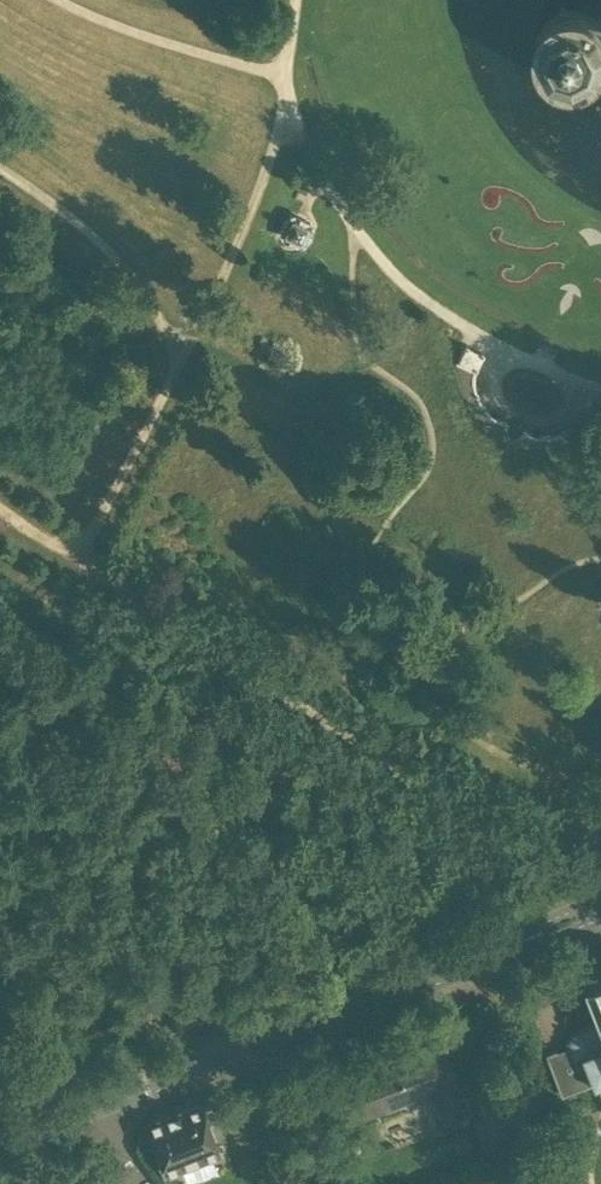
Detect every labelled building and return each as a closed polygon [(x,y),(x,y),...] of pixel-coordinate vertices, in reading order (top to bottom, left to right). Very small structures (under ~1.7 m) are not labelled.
[(594,17),(593,16),(586,13),(579,12),(573,11),(570,12),(563,13),(557,15),(553,17),(549,20),(545,24),(541,29),(538,34),(536,40),(535,46),(535,53),(536,59),(539,65),(542,71),(546,77),(552,82),(559,86),(565,88),(575,89),(582,88),(589,86),(594,84),(600,79),(600,18),(594,17)] [(313,227),(311,220),(293,212),(284,216),(278,229),(281,239),(299,247),(306,244),(313,227)] [(489,348),(477,342),(463,369),(463,388),(473,416),(491,432),(507,443),(529,448),(549,449),(566,444),(579,434),(593,422),(600,411),(600,389),(599,388),(593,403),(572,426),(561,433),(548,436),(530,436),(513,431),(499,421),(485,410),(476,386),(477,371),(489,348)] [(600,978),(597,969),(585,974),(600,1014),(600,978)] [(568,1043),(570,1049),(558,1054),(557,1050),(547,1054),(563,1095),(596,1082),(597,1085),(599,1084),(600,1088),(600,1021),(574,1031),(568,1043)] [(470,1108),(457,1085),(443,1047),(352,1081),(365,1116),(427,1092),(444,1122),(470,1108)] [(164,1173),(219,1152),(200,1103),(145,1124),(164,1173)]
